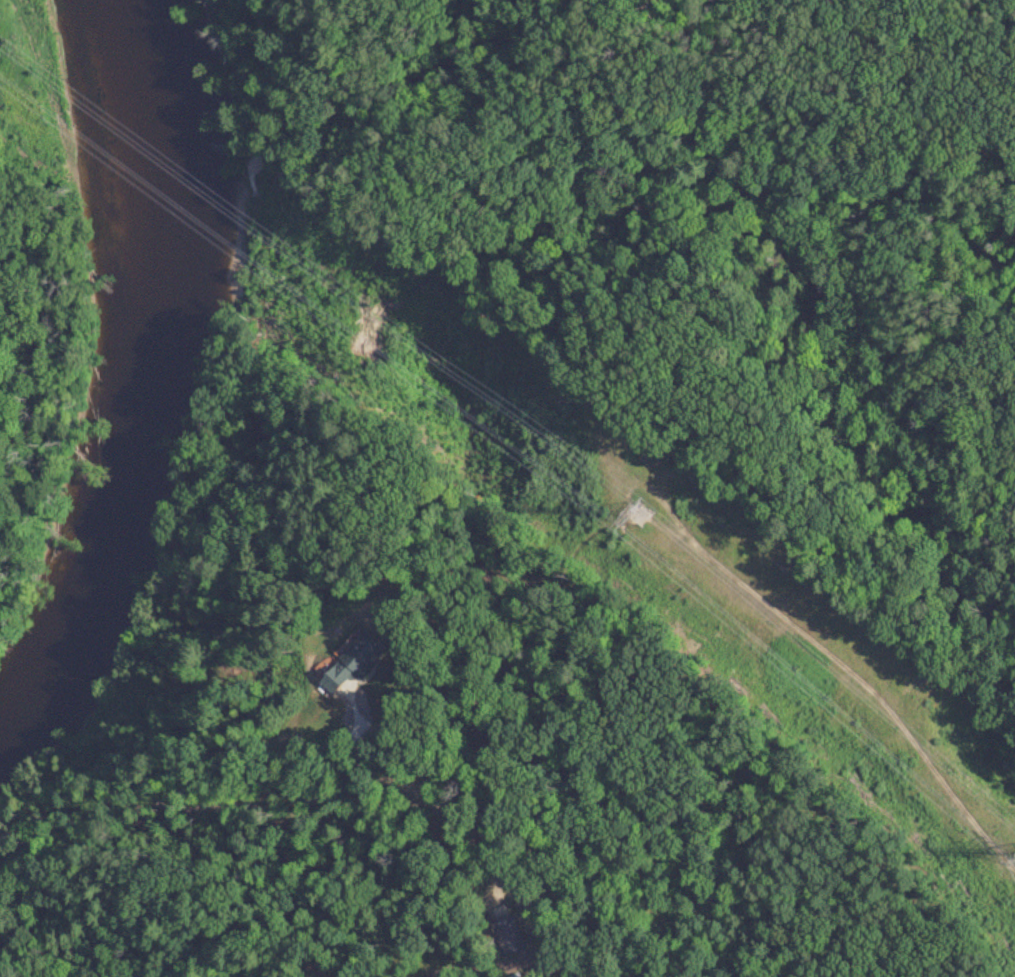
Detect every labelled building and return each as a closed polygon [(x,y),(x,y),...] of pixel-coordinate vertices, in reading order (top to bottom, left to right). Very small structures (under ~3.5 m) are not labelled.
[(356,685),(385,651),(361,630),(316,682),(334,698),(350,679),(356,685)]
